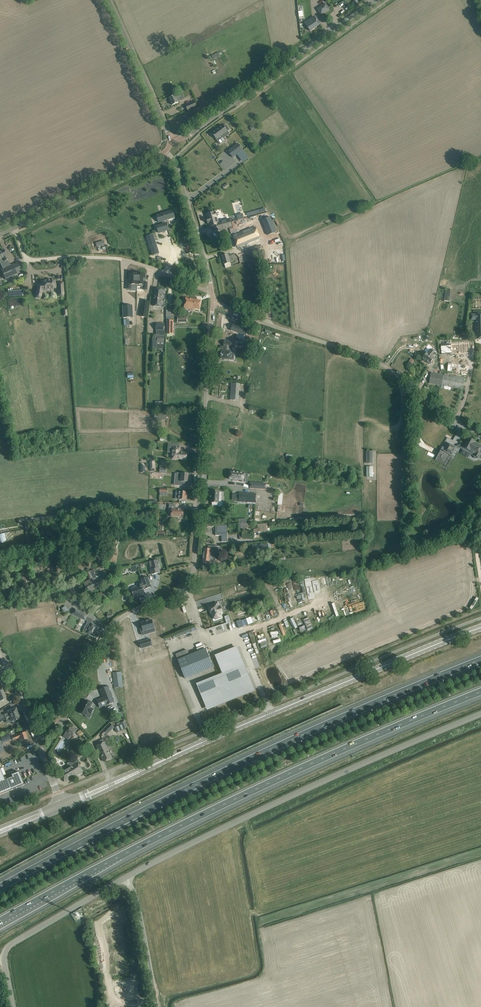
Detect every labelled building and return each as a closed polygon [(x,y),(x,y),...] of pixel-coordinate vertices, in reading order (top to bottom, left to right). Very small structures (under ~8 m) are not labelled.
[(329,9),(325,3),(316,9),(321,15),(329,9)] [(320,24),(314,17),(305,23),(310,31),(320,24)] [(182,92),(169,98),(172,105),(178,102),(177,99),(183,96),(182,92)] [(223,126),(212,134),(218,141),(229,133),(227,131),(229,130),(226,125),(224,126),(223,126)] [(238,144),(228,151),(233,158),(243,150),(238,144)] [(163,213),(157,215),(159,222),(162,221),(163,224),(160,225),(157,226),(159,233),(162,232),(163,233),(165,232),(165,231),(166,231),(169,230),(168,227),(166,223),(165,223),(164,220),(175,217),(172,210),(169,211),(169,210),(162,212),(163,213)] [(215,212),(206,215),(207,218),(208,223),(209,223),(210,227),(214,225),(215,231),(231,226),(229,219),(218,222),(215,212)] [(262,221),(268,235),(277,231),(271,217),(262,221)] [(255,227),(230,237),(234,248),(236,246),(237,247),(260,238),(255,227)] [(153,234),(147,236),(153,255),(155,255),(155,256),(157,255),(157,254),(159,253),(155,240),(156,240),(155,238),(154,238),(153,234)] [(258,245),(246,250),(249,258),(261,254),(261,252),(263,252),(264,253),(270,251),(267,244),(261,246),(261,247),(259,248),(258,245)] [(0,251),(0,263),(2,266),(5,265),(6,268),(3,269),(1,270),(5,279),(22,271),(19,264),(14,266),(13,264),(10,266),(6,257),(7,257),(3,250),(0,251)] [(227,255),(222,256),(224,264),(230,262),(234,261),(232,254),(228,255),(228,254),(227,255)] [(127,282),(127,290),(131,290),(131,287),(137,287),(138,275),(130,274),(129,283),(127,282)] [(138,275),(137,287),(143,287),(143,290),(147,291),(147,283),(145,283),(146,275),(138,275)] [(38,285),(36,295),(37,294),(41,294),(42,289),(55,288),(55,287),(58,287),(58,294),(58,295),(59,295),(59,296),(60,296),(61,296),(62,296),(63,296),(63,295),(64,295),(64,294),(63,282),(58,283),(55,284),(55,280),(50,280),(50,279),(46,279),(46,281),(41,281),(42,285),(38,285)] [(156,289),(154,306),(161,307),(164,307),(165,294),(164,294),(165,289),(157,288),(157,289),(156,289)] [(451,301),(453,290),(445,289),(443,300),(451,301)] [(185,298),(184,308),(194,309),(194,308),(200,309),(201,300),(185,298)] [(143,301),(140,317),(147,318),(150,302),(143,301)] [(132,306),(122,307),(123,318),(132,318),(132,306)] [(471,314),(471,320),(476,320),(476,339),(480,339),(480,313),(471,314)] [(246,336),(248,330),(233,325),(231,331),(246,336)] [(155,335),(154,339),(157,339),(157,342),(157,344),(164,345),(164,342),(164,336),(157,335),(156,335),(155,335)] [(221,351),(221,358),(224,359),(224,360),(229,360),(229,359),(229,357),(230,352),(230,351),(232,351),(232,346),(232,341),(228,341),(224,341),(224,346),(225,346),(224,351),(221,351)] [(470,353),(469,343),(441,345),(441,354),(470,353)] [(436,354),(430,349),(429,350),(422,358),(429,364),(436,354)] [(469,365),(448,363),(447,370),(468,373),(469,365)] [(464,378),(431,373),(429,383),(463,389),(464,378)] [(231,383),(230,400),(239,400),(239,384),(231,383)] [(155,411),(155,419),(167,420),(167,412),(155,411)] [(461,445),(447,437),(435,459),(449,467),(461,445)] [(478,444),(477,445),(474,443),(475,442),(469,439),(463,450),(474,456),(474,457),(474,458),(475,459),(476,459),(477,459),(478,458),(480,459),(480,458),(480,446),(478,444)] [(172,450),(171,460),(176,460),(176,459),(181,459),(186,459),(187,453),(182,453),(180,452),(181,446),(173,446),(172,446),(172,450)] [(230,471),(229,479),(236,480),(236,481),(245,482),(246,479),(243,478),(244,473),(230,471)] [(174,481),(174,485),(183,486),(184,482),(188,482),(189,482),(190,478),(188,478),(188,474),(183,473),(177,473),(177,481),(174,481)] [(177,495),(177,499),(180,499),(181,499),(184,500),(186,500),(187,492),(182,491),(177,491),(177,495)] [(210,498),(211,498),(211,502),(212,503),(212,505),(218,505),(218,507),(223,507),(223,502),(221,502),(222,496),(219,496),(219,492),(219,491),(212,491),(212,495),(211,495),(211,496),(210,498)] [(239,500),(239,501),(256,502),(256,494),(240,493),(240,494),(239,500)] [(169,504),(169,508),(172,508),(171,516),(183,517),(183,515),(184,515),(185,514),(185,512),(185,511),(184,511),(184,509),(175,508),(176,504),(169,504)] [(201,524),(201,532),(203,532),(203,527),(212,526),(215,525),(215,524),(201,524)] [(227,524),(215,524),(215,525),(215,536),(217,536),(221,536),(221,541),(227,541),(227,532),(227,524)] [(109,543),(106,562),(112,563),(116,563),(118,550),(120,541),(116,540),(116,542),(112,541),(109,543)] [(65,545),(56,547),(60,565),(62,565),(62,566),(68,565),(68,564),(69,563),(65,545)] [(204,549),(204,555),(215,556),(215,554),(221,554),(221,548),(221,546),(209,546),(208,549),(204,549)] [(0,551),(0,563),(18,559),(22,559),(29,557),(47,554),(46,550),(28,553),(2,558),(1,551),(0,551)] [(204,555),(202,564),(207,565),(210,565),(210,559),(216,560),(216,556),(215,556),(204,555)] [(157,560),(149,562),(152,574),(160,573),(157,560)] [(106,562),(105,562),(110,580),(115,578),(116,578),(112,563),(106,562)] [(27,565),(18,567),(21,583),(31,581),(27,565)] [(62,576),(60,576),(61,578),(63,583),(73,579),(73,580),(74,581),(80,579),(79,577),(83,575),(82,573),(72,576),(70,569),(65,571),(66,572),(63,573),(63,574),(62,575),(62,576)] [(93,570),(89,571),(92,580),(97,578),(96,578),(96,576),(94,572),(93,570)] [(89,580),(85,582),(90,591),(107,583),(103,576),(100,577),(97,578),(92,580),(90,581),(90,580),(89,580)] [(132,591),(131,592),(131,594),(133,594),(134,597),(145,593),(143,589),(145,588),(145,589),(151,587),(148,577),(141,579),(142,582),(137,583),(138,587),(131,589),(132,591)] [(99,592),(96,594),(100,601),(102,600),(105,598),(110,594),(115,591),(111,582),(106,585),(108,588),(100,593),(99,592)] [(473,609),(478,598),(475,597),(470,608),(473,609)] [(217,603),(209,606),(211,612),(213,612),(215,619),(222,617),(220,613),(222,612),(220,607),(219,607),(217,603)] [(75,609),(72,614),(85,620),(88,615),(75,609)] [(236,612),(239,619),(247,617),(244,609),(236,612)] [(83,629),(87,621),(81,619),(78,626),(83,629)] [(88,621),(83,631),(87,633),(89,634),(89,635),(90,636),(91,636),(92,637),(93,636),(94,637),(99,627),(92,623),(88,621)] [(154,629),(152,621),(148,622),(148,621),(144,622),(144,623),(141,624),(142,630),(140,630),(142,636),(149,634),(148,631),(154,629)] [(251,636),(253,642),(268,637),(269,640),(273,638),(271,633),(267,635),(265,629),(261,631),(262,632),(251,636)] [(150,640),(140,643),(141,649),(152,646),(150,640)] [(218,675),(201,682),(211,707),(254,690),(237,647),(215,656),(222,673),(218,675)] [(187,650),(176,654),(185,678),(213,667),(211,661),(208,655),(208,653),(206,649),(189,655),(187,650)] [(96,683),(103,687),(107,678),(99,675),(103,667),(98,665),(91,682),(95,684),(96,683)] [(121,672),(113,673),(115,688),(123,687),(121,672)] [(106,695),(100,698),(103,705),(110,702),(110,703),(118,699),(110,683),(102,687),(106,695)] [(86,700),(79,712),(86,716),(88,712),(91,714),(94,709),(91,707),(93,703),(86,700)] [(4,720),(3,719),(5,718),(5,719),(10,718),(11,722),(12,724),(19,721),(19,719),(20,719),(18,714),(16,708),(11,710),(3,713),(3,714),(1,715),(0,714),(0,722),(4,720)] [(96,724),(101,728),(109,720),(101,712),(95,718),(98,721),(96,724)] [(117,726),(115,727),(117,732),(127,728),(124,721),(120,722),(116,723),(117,726)] [(102,733),(101,733),(103,736),(106,733),(107,735),(114,727),(110,723),(102,733)] [(66,732),(63,736),(68,740),(71,736),(72,736),(76,731),(76,730),(73,729),(71,727),(70,726),(66,732)] [(20,734),(11,737),(13,740),(18,738),(21,745),(25,743),(24,740),(24,739),(27,738),(25,732),(20,734)] [(0,738),(0,744),(11,740),(8,733),(0,735),(1,738),(0,738)] [(103,739),(96,742),(98,745),(97,746),(104,762),(112,758),(110,754),(103,739)] [(64,770),(60,773),(65,782),(72,778),(71,778),(83,771),(77,762),(64,770)] [(11,789),(13,788),(17,787),(24,784),(18,772),(14,774),(11,775),(12,777),(7,779),(5,780),(0,769),(0,794),(11,789)]
